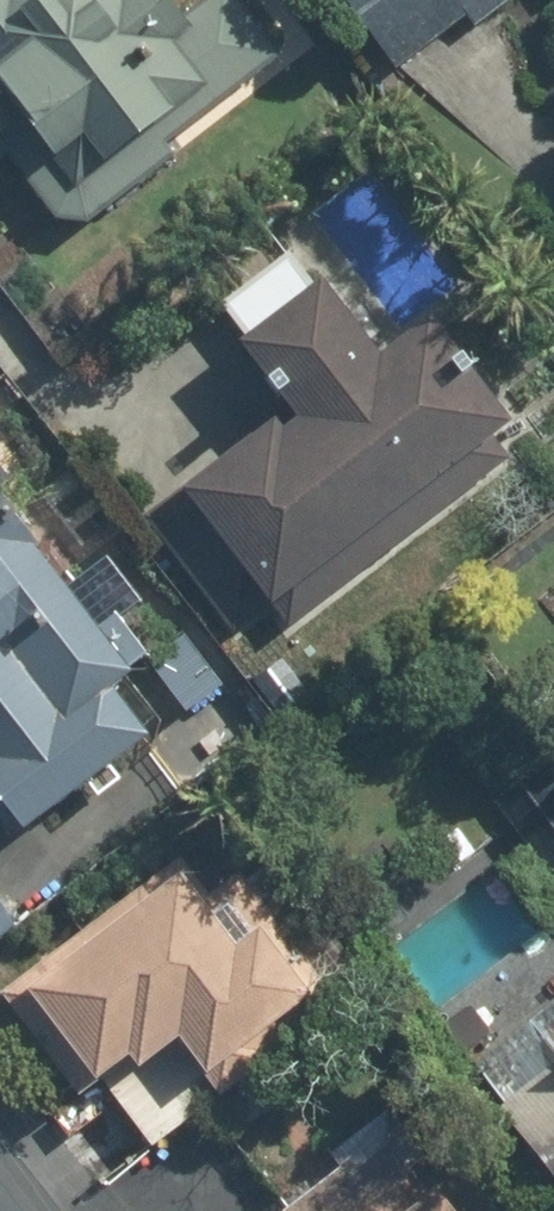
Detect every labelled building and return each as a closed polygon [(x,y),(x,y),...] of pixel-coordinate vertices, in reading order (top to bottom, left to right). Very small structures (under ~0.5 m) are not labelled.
[(83,236),(305,43),(268,0),(198,0),(196,1),(195,0),(0,0),(0,148),(3,145),(83,236)] [(410,67),(499,0),(359,0),(410,67)] [(324,272),(301,243),(234,296),(319,402),(301,417),(287,400),(201,468),(296,587),(529,400),(448,299),(401,337),(340,260),(324,272)] [(39,488),(0,440),(0,520),(39,488)] [(54,818),(171,722),(129,669),(162,642),(100,566),(86,577),(27,505),(0,526),(0,713),(21,739),(3,755),(54,818)] [(232,678),(194,631),(155,665),(192,709),(207,697),(232,678)] [(42,957),(117,1065),(150,1042),(159,1055),(200,1027),(225,1063),(285,1021),(289,1027),(342,983),(219,821),(42,957)] [(15,921),(0,900),(0,932),(15,921)] [(529,983),(504,954),(447,1005),(553,1127),(553,961),(529,983)] [(454,1169),(399,1210),(487,1210),(454,1169)]
